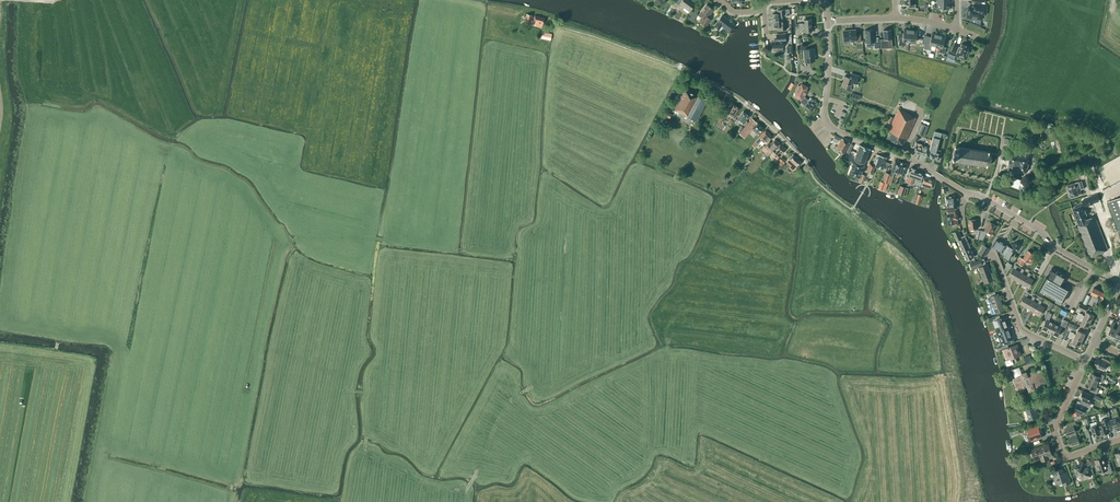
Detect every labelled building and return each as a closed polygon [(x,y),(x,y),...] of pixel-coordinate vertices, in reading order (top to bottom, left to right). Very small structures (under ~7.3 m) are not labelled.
[(687,14),(695,3),(691,0),(677,0),(675,2),(679,5),(679,4),(684,8),(685,6),(690,10),(687,14)] [(700,22),(706,27),(711,20),(708,17),(713,10),(706,5),(699,14),(704,17),(700,22)] [(982,14),(985,14),(987,7),(973,5),(973,7),(972,8),(968,7),(967,17),(981,19),(982,14)] [(789,9),(778,10),(778,13),(772,14),(773,20),(783,20),(783,16),(785,16),(789,15),(789,9)] [(694,12),(688,19),(692,22),(698,14),(694,12)] [(524,24),(530,25),(532,15),(526,14),(524,24)] [(542,23),(543,24),(545,18),(532,15),(531,20),(536,22),(535,26),(541,28),(542,23)] [(717,22),(717,23),(714,26),(719,30),(719,29),(721,26),(728,31),(734,24),(722,15),(717,22)] [(786,23),(783,23),(783,20),(773,20),(773,27),(779,26),(780,30),(786,29),(786,23)] [(891,28),(883,29),(884,38),(879,39),(880,48),(885,48),(885,45),(892,45),(891,28)] [(874,29),(865,30),(866,43),(873,42),(874,49),(879,48),(878,38),(874,38),(874,29)] [(905,41),(909,41),(910,30),(904,29),(903,39),(899,39),(898,45),(904,46),(905,41)] [(856,30),(843,31),(843,41),(856,40),(856,43),(861,42),(860,33),(856,34),(856,30)] [(552,34),(542,32),(541,38),(551,40),(552,34)] [(928,44),(934,46),(937,35),(930,33),(928,44)] [(777,41),(772,41),(773,48),(777,48),(778,52),(783,51),(782,48),(783,47),(782,43),(786,42),(785,34),(777,35),(776,35),(777,41)] [(938,35),(935,46),(939,47),(938,52),(944,53),(946,47),(942,46),(945,37),(938,35)] [(964,54),(967,56),(971,46),(965,43),(964,45),(961,44),(960,47),(958,46),(954,44),(951,52),(955,53),(956,52),(957,53),(956,55),(963,57),(964,54)] [(804,50),(805,61),(814,61),(813,49),(804,50)] [(844,80),(842,87),(850,89),(852,83),(857,84),(859,76),(850,73),(849,78),(844,76),(843,80),(844,80)] [(818,103),(811,98),(809,100),(804,96),(805,95),(807,92),(806,92),(807,91),(806,90),(807,87),(801,84),(795,96),(801,99),(799,101),(812,111),(816,105),(818,103)] [(684,114),(696,121),(707,101),(699,97),(685,90),(682,95),(681,95),(674,108),(679,111),(678,112),(679,112),(677,116),(682,118),(684,114)] [(725,112),(733,118),(740,108),(733,104),(730,109),(729,108),(725,112)] [(905,140),(906,140),(916,118),(911,116),(912,115),(898,109),(888,132),(889,132),(887,138),(892,141),(897,143),(902,145),(905,140)] [(665,111),(661,118),(665,120),(666,116),(669,118),(672,114),(665,111)] [(746,121),(749,116),(743,111),(737,120),(743,125),(743,124),(744,126),(747,122),(746,121)] [(752,129),(758,135),(764,129),(758,123),(757,123),(752,118),(739,133),(744,138),(752,129)] [(916,134),(922,136),(926,126),(921,123),(916,134)] [(756,141),(758,143),(761,140),(765,143),(768,140),(769,141),(773,137),(766,131),(759,138),(756,141)] [(933,137),(931,144),(927,157),(938,160),(940,153),(941,151),(937,150),(936,150),(939,139),(940,139),(941,133),(934,131),(933,137)] [(768,150),(771,154),(780,144),(775,139),(771,144),(769,142),(761,150),(765,153),(768,150)] [(835,151),(843,155),(850,143),(845,140),(843,139),(842,139),(835,151)] [(913,153),(919,154),(920,150),(921,151),(921,150),(920,149),(921,147),(921,145),(916,143),(913,153)] [(777,159),(786,150),(780,144),(771,154),(777,159)] [(854,159),(856,161),(857,162),(860,164),(861,164),(864,163),(870,148),(859,144),(854,159)] [(919,154),(927,157),(931,144),(929,144),(928,146),(924,145),(923,148),(921,147),(920,149),(921,150),(921,151),(920,150),(919,154)] [(954,156),(953,161),(988,166),(988,164),(989,164),(992,161),(992,158),(990,154),(990,152),(956,147),(955,151),(954,156)] [(1029,164),(1027,164),(1029,152),(1024,151),(1023,157),(1010,155),(1008,169),(1007,169),(1007,173),(1013,173),(1013,170),(1026,172),(1027,168),(1028,168),(1029,164)] [(789,168),(793,171),(801,162),(793,154),(786,162),(791,166),(789,168)] [(876,155),(875,158),(881,159),(880,160),(882,160),(882,162),(885,163),(886,158),(879,155),(876,155)] [(885,165),(884,164),(885,163),(882,162),(882,160),(880,160),(881,159),(875,158),(873,164),(876,164),(875,167),(883,169),(883,167),(886,168),(887,165),(889,166),(890,163),(886,162),(885,165)] [(855,162),(856,161),(854,159),(853,161),(849,174),(859,178),(864,165),(855,162)] [(744,164),(741,167),(743,169),(746,166),(751,162),(748,160),(744,164)] [(886,173),(883,181),(888,183),(891,176),(893,176),(894,173),(903,176),(905,170),(906,171),(907,164),(895,160),(893,167),(891,174),(886,173)] [(872,174),(875,165),(869,163),(866,172),(872,174)] [(921,185),(921,183),(923,177),(924,174),(915,171),(916,169),(911,167),(910,169),(909,169),(907,176),(905,180),(908,181),(907,182),(912,184),(911,185),(914,186),(915,183),(921,185)] [(932,186),(934,180),(923,177),(921,183),(922,183),(921,186),(931,189),(932,186)] [(1007,179),(1006,186),(1022,188),(1023,182),(1007,179)] [(1067,185),(1071,197),(1082,194),(1081,190),(1082,190),(1080,184),(1083,183),(1082,179),(1077,180),(1078,182),(1067,185)] [(901,182),(898,191),(903,192),(906,184),(901,182)] [(1089,197),(1091,204),(1101,201),(1099,194),(1089,197)] [(955,195),(946,197),(948,206),(947,206),(947,210),(957,209),(956,204),(955,195)] [(1108,202),(1118,229),(1119,233),(1119,197),(1108,202)] [(1082,251),(1085,257),(1089,256),(1090,258),(1103,253),(1102,252),(1108,250),(1094,216),(1088,219),(1086,215),(1087,215),(1085,210),(1084,211),(1082,206),(1073,210),(1079,226),(1077,226),(1086,249),(1082,251)] [(956,209),(947,210),(948,214),(946,215),(948,225),(955,224),(955,226),(959,225),(957,219),(958,219),(957,214),(956,209)] [(969,220),(970,229),(978,229),(977,219),(969,220)] [(990,222),(985,230),(984,231),(981,231),(979,239),(983,240),(987,232),(991,234),(996,226),(990,222)] [(956,240),(957,239),(958,241),(962,251),(971,247),(966,237),(965,235),(961,237),(958,231),(953,233),(956,240)] [(1004,256),(1008,259),(1012,253),(1011,253),(1013,251),(1015,253),(1020,245),(1015,242),(1013,245),(1011,245),(1009,248),(1006,247),(1006,246),(1006,244),(997,239),(996,239),(992,246),(993,247),(1001,252),(1002,252),(1003,253),(1005,254),(1004,256)] [(984,245),(979,253),(984,257),(989,249),(984,245)] [(975,256),(971,247),(962,251),(967,260),(973,257),(975,256)] [(1018,263),(1022,266),(1025,261),(1031,264),(1034,260),(1032,258),(1034,254),(1028,250),(1023,259),(1021,258),(1018,263)] [(970,264),(972,269),(978,267),(984,284),(992,281),(988,271),(989,271),(987,264),(983,266),(981,260),(970,264)] [(1013,268),(1009,276),(1015,280),(1020,272),(1015,269),(1017,266),(1015,265),(1013,268)] [(1058,298),(1055,302),(1060,305),(1063,301),(1064,301),(1069,292),(1068,292),(1071,288),(1066,285),(1066,286),(1063,284),(1064,282),(1062,281),(1065,276),(1052,268),(1046,279),(1045,279),(1040,288),(1038,293),(1043,296),(1045,291),(1058,298)] [(1022,269),(1020,272),(1015,280),(1022,284),(1027,276),(1022,273),(1024,270),(1022,269)] [(1031,274),(1029,272),(1027,276),(1022,284),(1029,288),(1034,280),(1029,277),(1031,274)] [(1092,300),(1094,301),(1099,290),(1093,288),(1091,294),(1095,296),(1094,297),(1093,297),(1092,300)] [(1105,293),(1099,290),(1094,301),(1097,302),(1098,299),(1098,297),(1102,299),(1105,293)] [(988,298),(990,297),(993,307),(990,308),(992,314),(1004,310),(998,294),(996,295),(995,291),(987,294),(988,298)] [(1020,304),(1026,308),(1031,300),(1026,297),(1029,292),(1027,291),(1024,296),(1020,304)] [(1033,296),(1031,300),(1026,308),(1033,311),(1038,303),(1033,301),(1035,297),(1033,296)] [(1042,301),(1040,300),(1038,303),(1033,311),(1040,315),(1045,307),(1040,305),(1042,301)] [(1087,307),(1080,303),(1077,308),(1085,312),(1087,307)] [(1042,329),(1050,333),(1054,324),(1049,321),(1052,314),(1047,312),(1044,318),(1047,319),(1042,329)] [(1079,313),(1078,315),(1091,321),(1094,315),(1086,312),(1084,316),(1082,315),(1083,315),(1079,313)] [(999,315),(992,318),(993,321),(997,320),(1001,331),(1010,327),(1007,320),(1008,320),(1006,316),(1000,318),(999,315)] [(1080,324),(1088,328),(1091,321),(1078,315),(1077,318),(1080,320),(1081,319),(1083,320),(1080,324)] [(1063,319),(1060,326),(1054,324),(1050,333),(1058,336),(1062,326),(1065,328),(1068,322),(1063,319)] [(1118,330),(1116,330),(1113,328),(1115,323),(1112,322),(1110,327),(1111,327),(1107,337),(1113,340),(1118,330)] [(1010,327),(997,332),(1002,346),(1014,342),(1013,339),(1014,338),(1013,335),(1012,335),(1010,327)] [(1074,333),(1071,331),(1069,334),(1082,340),(1085,334),(1078,330),(1076,335),(1074,334),(1074,333)] [(1082,340),(1069,334),(1066,333),(1063,339),(1066,341),(1068,337),(1072,338),(1074,338),(1072,343),(1079,346),(1082,340)] [(1021,355),(1017,344),(1005,349),(1009,360),(1006,361),(1007,366),(1017,362),(1015,357),(1021,355)] [(1097,359),(1094,366),(1104,370),(1107,371),(1108,367),(1111,361),(1102,358),(1101,361),(1097,359)] [(1011,375),(1008,368),(1003,370),(1006,377),(1011,375)] [(1040,369),(1027,374),(1026,371),(1021,373),(1022,375),(1014,379),(1015,378),(1018,386),(1019,388),(1024,387),(1025,386),(1028,385),(1029,390),(1034,388),(1044,384),(1045,385),(1042,377),(1039,369),(1040,369)] [(1097,375),(1091,373),(1088,379),(1098,383),(1099,380),(1102,381),(1105,376),(1098,373),(1097,375)] [(1096,387),(1098,383),(1088,379),(1085,385),(1091,388),(1090,391),(1096,394),(1099,388),(1096,387)] [(1085,400),(1083,403),(1089,406),(1092,401),(1089,400),(1091,396),(1083,392),(1080,398),(1085,400)] [(1074,421),(1082,418),(1081,415),(1082,414),(1083,414),(1085,410),(1087,411),(1089,411),(1091,407),(1089,406),(1083,403),(1082,406),(1077,404),(1074,410),(1076,411),(1076,413),(1077,416),(1073,418),(1074,421)] [(1030,406),(1030,408),(1022,411),(1026,421),(1038,417),(1035,410),(1039,409),(1037,404),(1030,406)] [(1102,435),(1109,433),(1107,428),(1110,427),(1107,418),(1101,420),(1103,425),(1099,426),(1102,435)] [(1119,430),(1119,421),(1119,420),(1116,421),(1116,419),(1113,420),(1110,421),(1112,429),(1115,428),(1116,431),(1119,430)] [(1076,432),(1074,428),(1077,427),(1075,422),(1069,424),(1070,427),(1064,429),(1067,435),(1076,432)] [(1091,427),(1094,436),(1101,434),(1098,425),(1091,427)] [(1026,430),(1024,434),(1028,436),(1029,435),(1031,441),(1042,437),(1038,426),(1027,430),(1026,430)] [(1080,436),(1068,440),(1070,446),(1079,443),(1078,439),(1081,438),(1080,436)] [(1031,449),(1032,452),(1033,451),(1036,460),(1041,458),(1042,461),(1048,459),(1047,456),(1051,455),(1048,444),(1037,448),(1037,447),(1031,449)] [(1112,471),(1109,463),(1106,464),(1104,457),(1094,461),(1098,472),(1107,469),(1108,473),(1112,471)] [(1077,476),(1081,475),(1082,479),(1091,476),(1088,468),(1084,469),(1082,465),(1074,468),(1077,476)] [(1065,485),(1070,483),(1066,472),(1064,473),(1062,469),(1053,472),(1052,472),(1056,484),(1063,481),(1065,485)] [(1072,484),(1066,486),(1069,494),(1075,492),(1074,490),(1075,489),(1074,486),(1073,487),(1072,484)]
